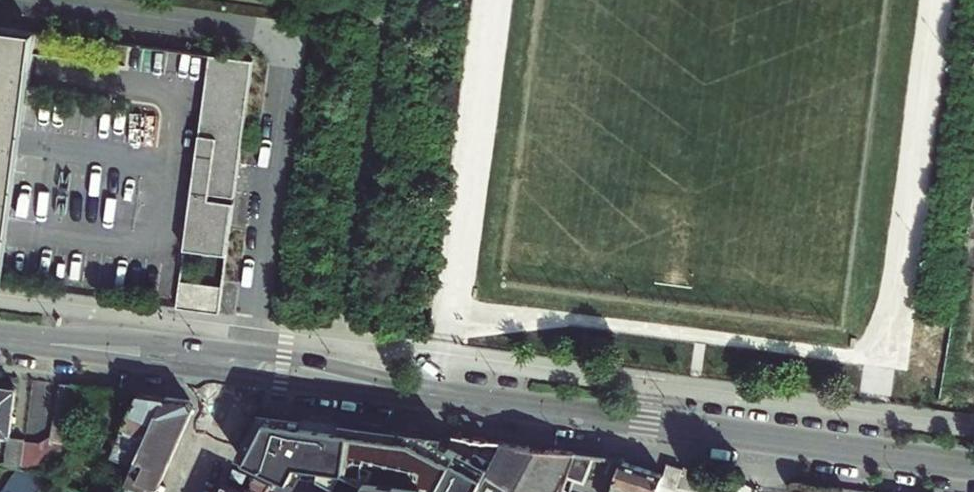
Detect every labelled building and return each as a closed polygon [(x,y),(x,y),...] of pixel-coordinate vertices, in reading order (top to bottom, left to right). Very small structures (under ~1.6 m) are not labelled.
[(0,24),(0,282),(28,286),(62,33),(26,28),(0,24)] [(261,60),(237,57),(226,138),(268,144),(280,63),(261,60)] [(268,144),(226,138),(223,157),(266,163),(268,144)] [(246,308),(266,163),(223,157),(218,192),(202,310),(244,316),(246,308)] [(0,381),(0,440),(8,441),(8,436),(11,436),(17,383),(5,382),(0,381)] [(78,385),(62,383),(60,397),(87,401),(90,387),(78,385)] [(152,396),(140,394),(112,458),(135,468),(166,398),(152,396)] [(58,410),(85,414),(85,413),(87,401),(60,397),(58,410)] [(135,468),(125,491),(158,491),(195,409),(191,401),(180,399),(166,398),(135,468)] [(82,437),(85,414),(58,410),(56,424),(81,438),(82,437)] [(263,410),(240,457),(292,480),(300,463),(324,466),(320,473),(320,475),(337,483),(344,466),(366,476),(359,491),(480,491),(506,443),(409,430),(364,424),(330,419),(284,413),(263,410)] [(81,438),(56,424),(52,437),(66,458),(81,438)] [(25,443),(26,439),(10,437),(7,469),(20,472),(22,472),(25,443)] [(52,437),(40,445),(51,477),(66,458),(52,437)] [(51,477),(40,445),(25,443),(22,472),(51,477)] [(570,476),(578,453),(544,448),(506,443),(480,491),(564,491),(570,476)] [(578,453),(570,476),(588,482),(597,455),(578,453)] [(660,485),(664,476),(624,462),(614,491),(658,491),(660,485)] [(300,463),(292,480),(299,483),(305,472),(320,473),(324,466),(300,463)] [(667,465),(664,476),(660,485),(675,490),(682,470),(667,465)] [(26,491),(41,491),(50,479),(51,477),(22,472),(20,472),(12,482),(26,491)] [(273,484),(258,478),(252,491),(268,491),(273,484)] [(5,491),(26,491),(12,482),(5,491)]
